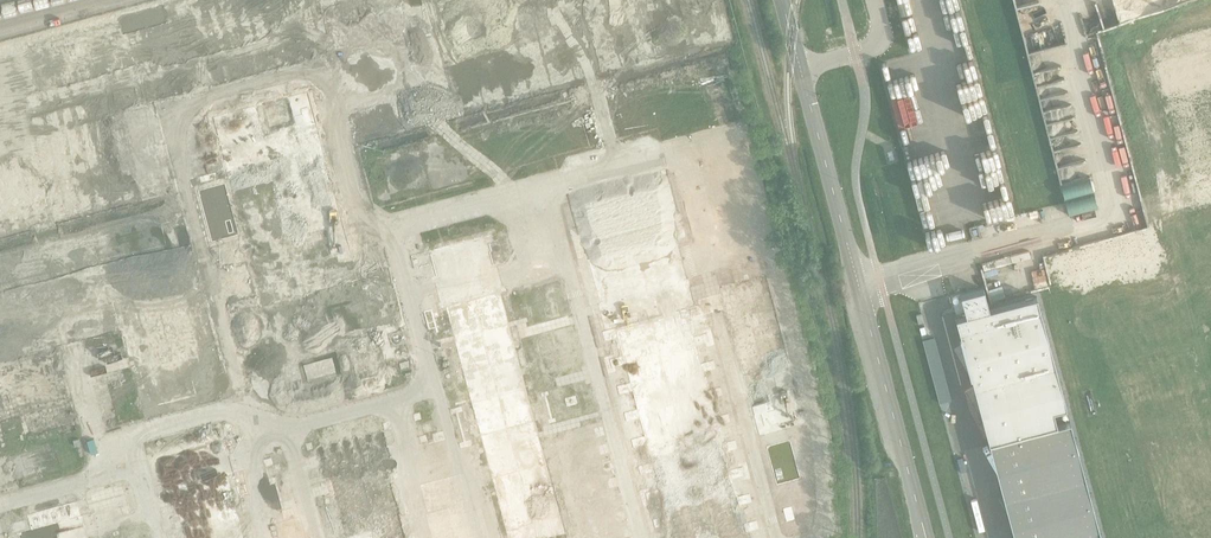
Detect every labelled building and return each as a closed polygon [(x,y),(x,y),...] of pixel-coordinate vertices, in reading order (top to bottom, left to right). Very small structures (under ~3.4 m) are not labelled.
[(423,12),(470,2),(470,0),(421,0),(423,12)] [(557,87),(552,60),(513,68),(519,94),(557,87)] [(1069,214),(1097,207),(1090,175),(1061,182),(1069,214)] [(199,189),(211,241),(240,235),(227,182),(199,189)] [(181,210),(123,224),(130,253),(188,239),(181,210)] [(1030,249),(983,262),(986,271),(1032,258),(1030,249)] [(745,272),(765,272),(765,260),(753,260),(753,265),(745,265),(745,272)] [(966,315),(955,318),(963,346),(974,388),(985,429),(989,443),(1057,425),(1053,411),(1066,407),(1037,296),(990,309),(984,289),(960,295),(966,315)] [(989,443),(1000,485),(1011,526),(1014,537),(1101,537),(1070,421),(1057,425),(989,443)]
